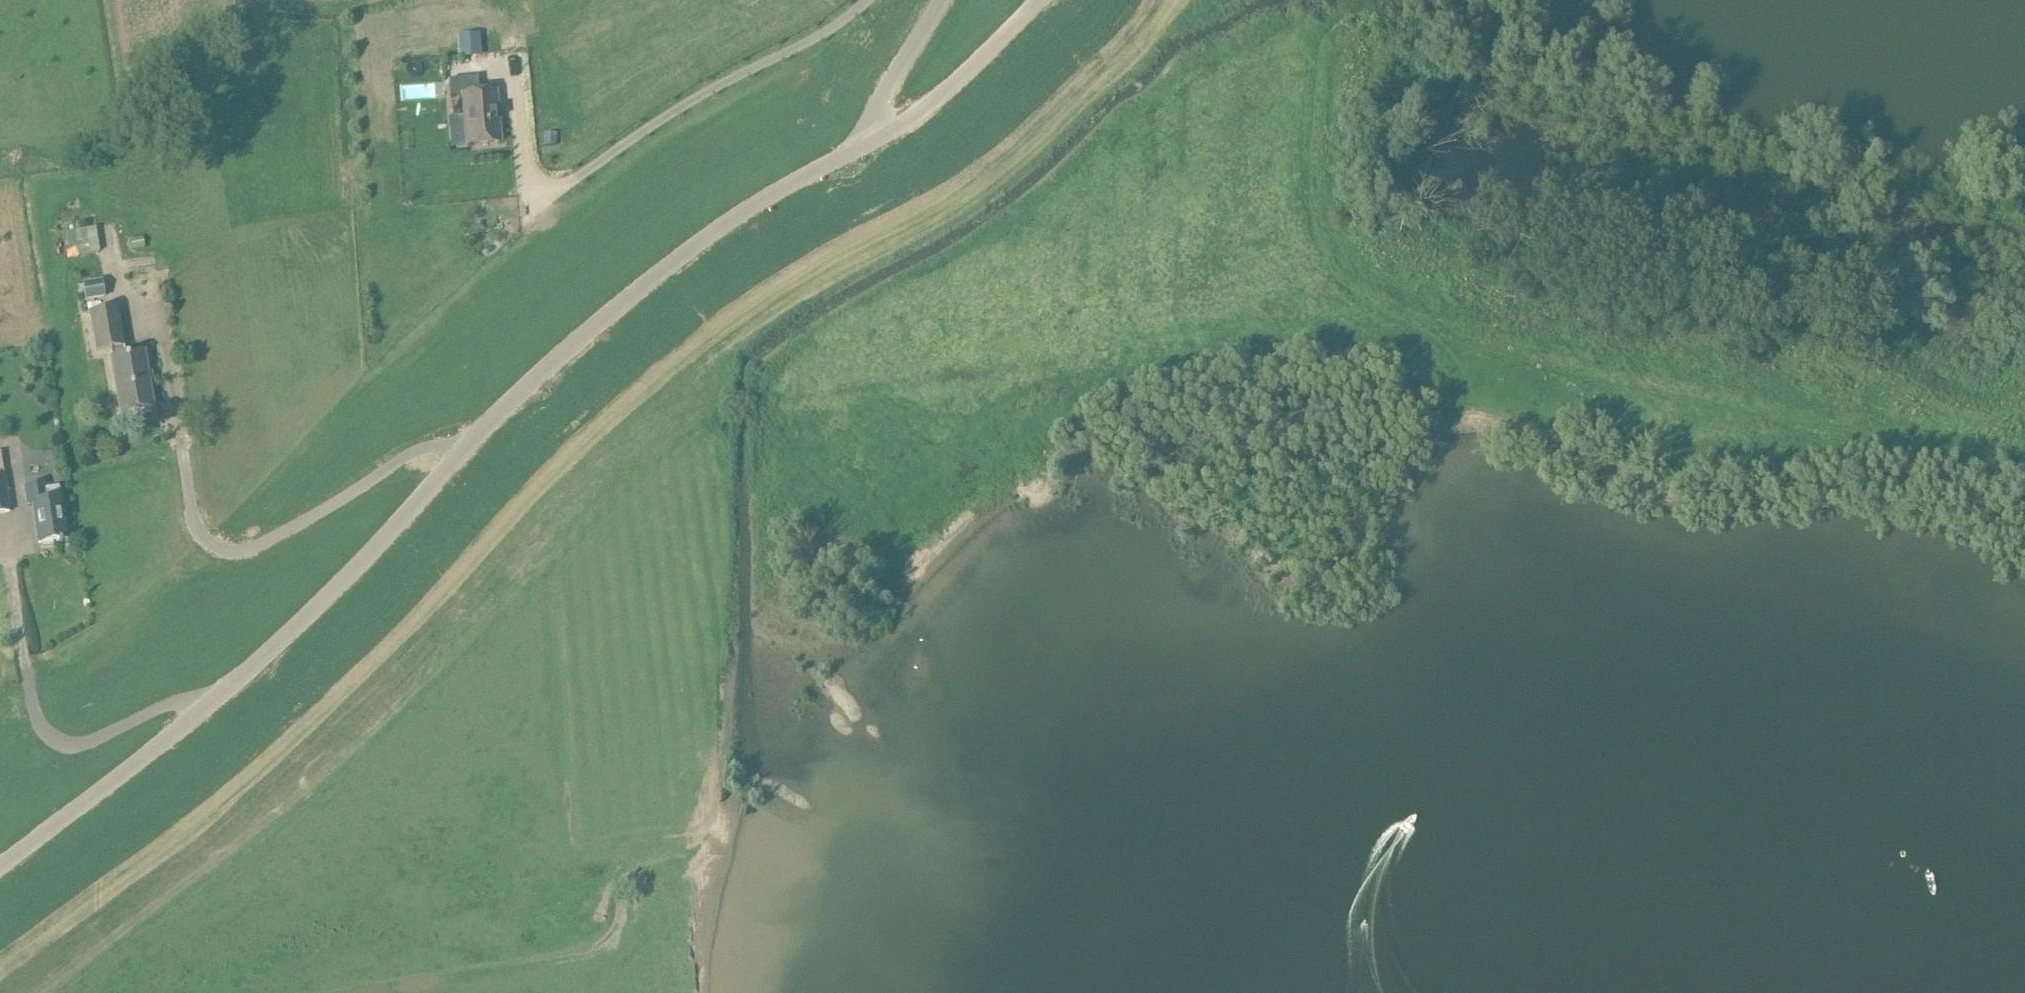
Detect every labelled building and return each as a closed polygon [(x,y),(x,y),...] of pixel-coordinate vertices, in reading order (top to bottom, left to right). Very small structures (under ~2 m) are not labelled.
[(478,78),(449,81),(451,97),(462,96),(466,147),(502,143),(497,92),(479,93),(478,78)] [(96,228),(73,232),(78,256),(100,252),(96,228)] [(99,281),(79,286),(84,304),(104,298),(99,281)] [(88,311),(90,319),(96,353),(111,351),(112,359),(111,359),(121,414),(153,409),(149,382),(154,381),(152,373),(147,373),(144,353),(126,356),(124,349),(126,348),(118,307),(88,311)] [(11,513),(6,476),(4,476),(1,452),(0,452),(0,515),(11,513)] [(39,544),(41,544),(42,549),(54,547),(53,542),(67,540),(61,499),(60,499),(58,487),(46,489),(45,484),(26,487),(28,505),(33,505),(39,544)]
